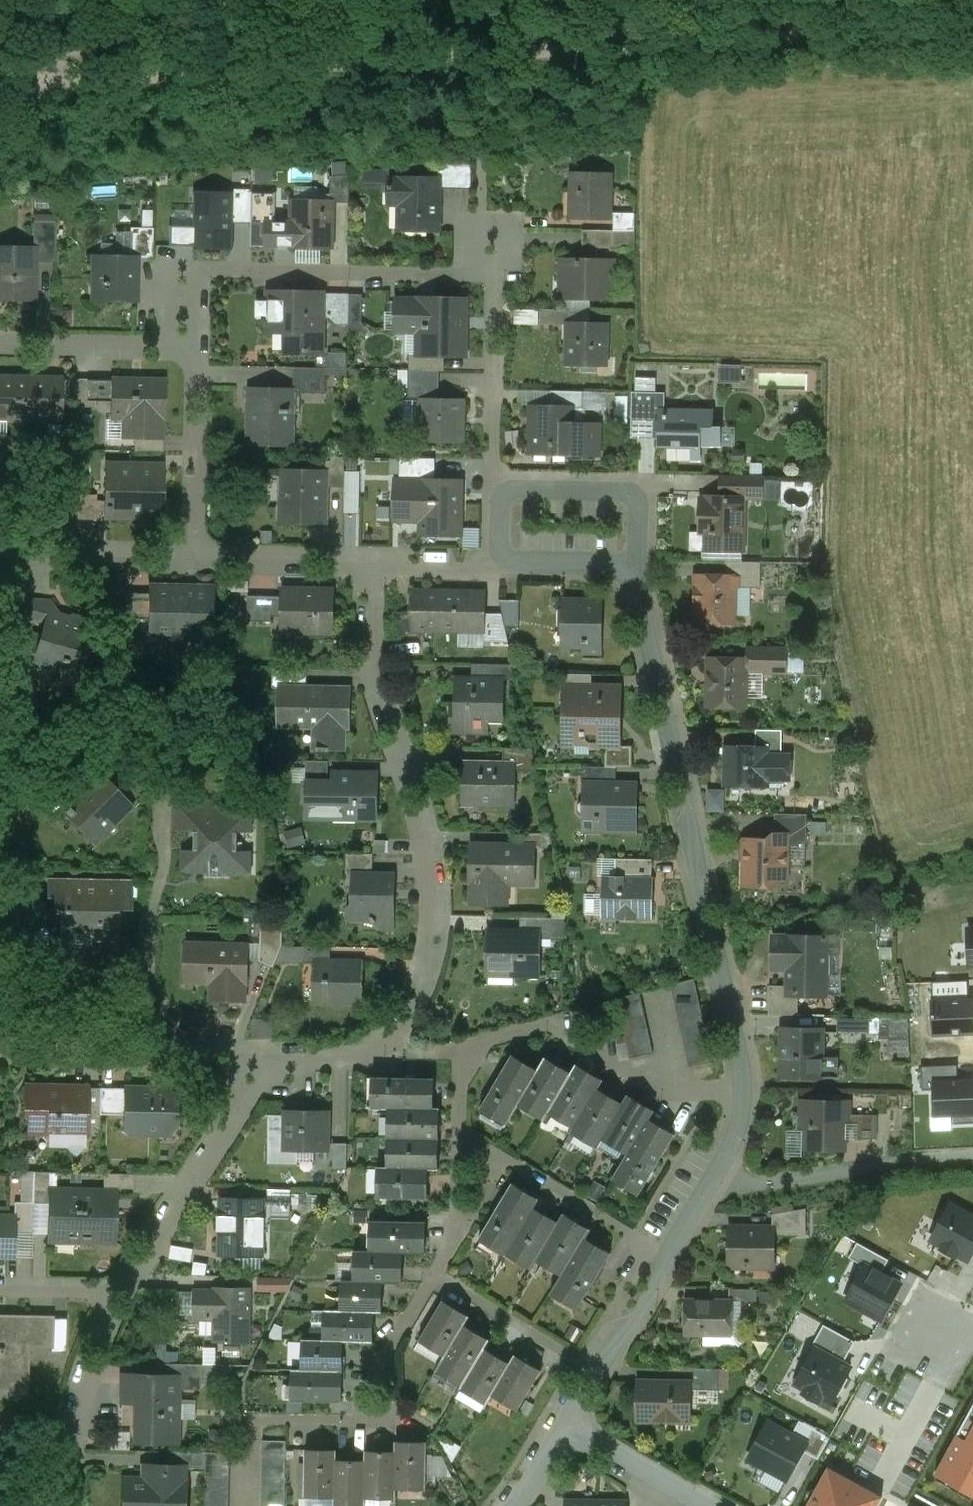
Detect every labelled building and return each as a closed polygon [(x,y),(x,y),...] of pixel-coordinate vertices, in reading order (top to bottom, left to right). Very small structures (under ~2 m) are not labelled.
[(471,165),(438,165),(438,178),(439,178),(439,189),(471,190),(471,165)] [(610,175),(571,174),(571,192),(578,192),(577,218),(610,219),(610,175)] [(350,175),(330,177),(330,201),(331,202),(331,203),(349,203),(350,175)] [(438,178),(388,178),(388,207),(399,207),(399,231),(438,232),(439,189),(439,178),(438,178)] [(251,190),(232,189),(231,210),(233,210),(232,224),(251,224),(251,193),(251,190)] [(276,193),(251,193),(251,224),(250,247),(274,247),(274,246),(292,246),(292,245),(296,245),(296,231),(292,231),(292,223),(275,223),(276,193)] [(330,201),(293,201),(292,223),(292,231),(296,231),(296,245),(292,245),(292,246),(292,248),(330,248),(331,203),(331,202),(330,201)] [(231,210),(193,209),(192,249),(232,250),(232,224),(233,210),(231,210)] [(635,213),(613,213),(613,231),(614,231),(634,231),(635,213)] [(55,222),(33,222),(32,248),(34,248),(34,262),(54,263),(55,222)] [(153,228),(130,228),(129,257),(136,257),(136,258),(152,258),(153,228)] [(613,231),(582,230),(582,246),(596,246),(596,248),(614,249),(614,231),(613,231)] [(0,248),(0,300),(33,300),(34,262),(34,248),(32,248),(0,248)] [(129,257),(94,256),(94,284),(101,284),(100,301),(136,302),(136,258),(136,257),(129,257)] [(614,261),(561,260),(559,298),(613,299),(613,298),(609,298),(610,262),(614,262),(614,261)] [(322,296),(269,295),(268,322),(282,322),(282,332),(292,332),(292,353),(322,354),(322,319),(322,297),(322,296)] [(349,297),(322,297),(322,319),(329,319),(336,325),(348,325),(348,322),(349,297)] [(362,297),(349,297),(348,322),(362,322),(362,297)] [(463,299),(419,298),(419,301),(395,301),(394,331),(415,331),(414,354),(422,354),(422,356),(442,356),(464,357),(465,329),(463,329),(463,299)] [(570,310),(540,310),(540,324),(570,325),(570,310)] [(607,323),(574,322),(574,342),(567,342),(566,366),(597,367),(598,360),(606,360),(607,323)] [(347,353),(328,353),(327,369),(347,369),(347,353)] [(442,356),(422,356),(422,354),(414,354),(409,354),(409,370),(439,371),(442,371),(442,356)] [(326,369),(294,368),(293,391),(293,393),(326,394),(326,369)] [(439,371),(409,370),(408,401),(421,401),(421,400),(438,400),(439,371)] [(0,378),(0,418),(61,419),(62,379),(0,378)] [(95,380),(74,379),(73,407),(95,408),(95,380)] [(164,381),(112,380),(112,417),(124,418),(123,438),(134,438),(161,438),(161,437),(161,419),(163,419),(164,381)] [(293,391),(250,390),(249,391),(250,391),(249,442),(249,443),(292,444),(292,443),(291,443),(291,427),(287,427),(288,414),(290,414),(290,408),(288,408),(288,393),(293,393),(293,391)] [(583,392),(550,391),(550,407),(572,407),(572,409),(582,410),(583,392)] [(665,393),(632,392),(631,438),(658,439),(658,409),(664,409),(665,393)] [(438,400),(421,400),(421,401),(421,441),(463,442),(463,401),(438,400)] [(550,407),(531,406),(530,454),(569,455),(571,455),(572,425),(572,409),(572,407),(550,407)] [(664,409),(658,409),(658,439),(658,447),(667,447),(667,460),(700,461),(701,447),(721,447),(721,427),(713,427),(713,410),(664,409)] [(599,425),(572,425),(571,455),(569,455),(573,459),(593,459),(598,454),(599,425)] [(161,438),(134,438),(134,451),(162,451),(163,437),(161,437),(161,438)] [(345,457),(326,457),(325,471),(327,471),(327,487),(344,488),(345,457)] [(435,459),(400,458),(400,481),(422,481),(422,479),(435,480),(435,459)] [(162,466),(106,465),(105,513),(140,514),(140,517),(161,517),(162,466)] [(302,474),(285,474),(285,491),(283,491),(282,521),(303,522),(303,524),(326,524),(327,487),(327,471),(325,471),(302,470),(302,474)] [(763,476),(720,475),(719,498),(742,498),(742,500),(748,500),(749,485),(763,486),(763,476)] [(435,480),(422,479),(422,481),(421,505),(421,536),(461,537),(462,480),(435,480)] [(422,481),(400,481),(399,505),(421,505),(422,481)] [(97,495),(72,494),(71,520),(96,521),(97,495)] [(719,498),(710,498),(710,500),(701,500),(701,532),(707,532),(709,536),(709,550),(741,550),(742,500),(742,498),(719,498)] [(761,563),(725,562),(724,577),(734,577),(734,588),(760,588),(761,563)] [(724,577),(696,576),(696,590),(694,590),(694,601),(696,601),(695,617),(708,617),(708,622),(733,623),(734,588),(734,577),(724,577)] [(211,589),(153,588),(153,594),(153,620),(152,626),(188,627),(188,637),(210,637),(211,589)] [(333,589),(282,588),(282,597),(282,617),(288,617),(288,633),(332,634),(333,589)] [(441,591),(416,590),(415,629),(440,630),(441,591)] [(486,592),(441,591),(440,630),(484,631),(485,631),(485,614),(486,592)] [(153,594),(125,593),(124,620),(153,620),(153,594)] [(282,597),(248,596),(248,621),(271,622),(271,617),(282,617),(282,597)] [(520,602),(504,602),(504,614),(504,628),(519,628),(520,602)] [(584,605),(584,602),(564,602),(563,627),(569,627),(569,645),(583,645),(583,655),(600,655),(601,605),(584,605)] [(64,619),(46,614),(40,636),(38,643),(26,640),(18,668),(28,671),(31,678),(48,682),(54,679),(71,684),(76,665),(85,660),(94,628),(76,622),(72,615),(64,619)] [(504,614),(485,614),(485,631),(484,631),(483,643),(503,643),(504,628),(504,614)] [(14,629),(4,664),(18,668),(26,640),(38,643),(40,636),(14,629)] [(786,647),(746,646),(746,648),(752,648),(752,668),(781,668),(781,649),(786,649),(786,647)] [(808,657),(793,657),(793,671),(808,672),(808,657)] [(746,660),(709,659),(708,706),(745,707),(746,660)] [(515,665),(472,664),(472,678),(504,679),(504,680),(515,680),(515,665)] [(307,669),(273,668),(272,688),(279,689),(279,687),(306,687),(307,669)] [(592,675),(566,674),(566,687),(572,687),(572,686),(592,687),(592,675)] [(504,679),(472,678),(472,679),(472,684),(455,684),(454,721),(465,721),(465,734),(488,734),(488,721),(504,721),(504,680),(504,679)] [(592,687),(572,686),(572,687),(572,699),(566,705),(565,741),(575,741),(584,741),(590,747),(605,747),(618,748),(618,746),(619,687),(592,687)] [(306,687),(279,687),(279,689),(278,725),(318,726),(318,747),(318,751),(329,752),(330,750),(344,750),(344,725),(347,722),(348,688),(330,688),(327,691),(311,691),(308,687),(306,687)] [(782,731),(756,730),(755,748),(767,748),(767,750),(781,750),(782,731)] [(584,741),(575,741),(574,755),(590,755),(590,747),(584,741)] [(618,746),(618,748),(605,747),(605,767),(616,767),(631,767),(632,747),(618,746)] [(755,748),(726,747),(726,786),(766,787),(767,750),(767,748),(755,748)] [(534,749),(503,749),(503,764),(514,765),(514,772),(534,772),(534,749)] [(328,762),(306,761),(305,783),(328,783),(328,762)] [(503,764),(463,764),(463,805),(495,805),(495,803),(514,803),(514,772),(514,765),(503,764)] [(605,767),(581,766),(581,782),(585,782),(585,780),(616,781),(616,767),(605,767)] [(378,774),(332,773),(332,793),(336,793),(336,810),(356,811),(356,819),(377,819),(378,774)] [(93,777),(69,801),(64,801),(64,806),(67,809),(64,811),(70,817),(72,815),(96,841),(130,808),(97,774),(93,777)] [(93,777),(52,777),(51,778),(50,801),(64,801),(69,801),(93,777)] [(616,781),(585,780),(585,782),(585,801),(583,801),(577,806),(577,813),(582,818),(595,818),(595,832),(635,833),(636,789),(616,789),(616,781)] [(710,810),(728,810),(729,788),(710,788),(710,810)] [(252,810),(214,809),(214,800),(200,800),(200,823),(195,827),(195,859),(209,860),(209,861),(203,867),(203,872),(202,871),(202,873),(203,873),(203,876),(228,876),(228,874),(251,874),(251,853),(237,852),(238,831),(252,831),(252,810)] [(807,815),(775,814),(774,835),(788,835),(788,842),(806,842),(807,815)] [(551,834),(516,833),(516,846),(534,846),(534,848),(551,848),(551,834)] [(766,840),(744,840),(744,851),(750,851),(750,860),(746,860),(744,862),(743,886),(771,887),(778,881),(778,871),(787,871),(788,842),(788,835),(774,835),(773,835),(766,840)] [(516,846),(472,846),(471,883),(472,883),(472,905),(506,905),(506,883),(534,884),(534,848),(534,846),(516,846)] [(373,855),(346,854),(345,878),(356,878),(372,878),(373,855)] [(652,860),(615,859),(615,879),(651,879),(652,860)] [(372,878),(356,878),(345,878),(345,886),(356,886),(355,914),(362,920),(371,920),(382,932),(392,932),(392,896),(391,896),(391,881),(389,879),(372,878)] [(615,879),(602,878),(601,918),(652,919),(653,879),(651,879),(615,879)] [(83,882),(49,881),(48,898),(56,899),(83,899),(83,887),(83,882)] [(129,888),(83,887),(83,899),(56,899),(55,914),(66,914),(65,934),(90,935),(90,940),(113,940),(113,910),(128,910),(129,888)] [(552,918),(520,918),(520,931),(539,932),(539,939),(551,939),(552,918)] [(283,919),(261,919),(259,962),(273,968),(282,947),(283,919)] [(520,931),(487,931),(487,975),(539,976),(539,939),(539,932),(520,931)] [(839,938),(773,936),(772,969),(788,969),(788,986),(788,995),(798,996),(825,996),(825,975),(838,975),(839,938)] [(248,946),(211,945),(211,947),(187,946),(186,973),(212,974),(212,1000),(244,1001),(244,983),(246,983),(248,946)] [(330,948),(304,947),(304,962),(316,963),(316,962),(330,962),(330,948)] [(330,962),(316,962),(316,963),(315,1002),(361,1003),(362,963),(330,962)] [(694,980),(670,985),(673,997),(696,991),(694,980)] [(967,981),(933,982),(933,1000),(968,999),(967,981)] [(788,986),(769,986),(768,1015),(798,1016),(798,996),(788,995),(788,986)] [(696,991),(673,997),(676,1009),(699,1003),(696,991)] [(639,994),(616,999),(619,1011),(642,1005),(639,994)] [(933,1036),(972,1035),(972,998),(968,999),(933,1000),(931,1000),(933,1036)] [(699,1003),(676,1009),(678,1020),(702,1015),(699,1003)] [(642,1005),(619,1011),(621,1022),(645,1017),(642,1005)] [(702,1015),(678,1020),(681,1032),(705,1027),(702,1015)] [(915,1058),(915,1016),(883,1015),(883,1036),(890,1037),(890,1058),(915,1058)] [(645,1017),(621,1022),(624,1034),(648,1029),(645,1017)] [(869,1018),(837,1017),(837,1033),(869,1034),(869,1018)] [(705,1027),(681,1032),(684,1044),(707,1038),(705,1027)] [(648,1029),(624,1034),(627,1046),(650,1041),(648,1029)] [(822,1030),(782,1029),(781,1077),(821,1077),(822,1030)] [(710,1050),(707,1038),(684,1044),(687,1056),(710,1050)] [(650,1041),(627,1046),(630,1058),(653,1052),(650,1041)] [(710,1050),(687,1056),(689,1067),(713,1062),(710,1050)] [(844,1077),(843,1054),(827,1055),(828,1077),(844,1077)] [(512,1055),(480,1109),(505,1124),(503,1127),(505,1128),(518,1106),(538,1072),(537,1071),(527,1065),(527,1064),(512,1055)] [(545,1058),(537,1071),(538,1072),(518,1106),(544,1121),(548,1114),(548,1113),(571,1073),(545,1058)] [(603,1080),(576,1064),(571,1073),(548,1113),(548,1114),(573,1128),(597,1088),(598,1089),(603,1080)] [(958,1080),(958,1065),(922,1066),(923,1091),(933,1090),(932,1081),(958,1080)] [(434,1079),(372,1078),(371,1080),(373,1080),(373,1106),(371,1106),(371,1108),(388,1108),(434,1109),(434,1108),(433,1108),(433,1096),(434,1096),(434,1079)] [(958,1080),(932,1081),(933,1090),(934,1118),(952,1117),(952,1124),(972,1123),(972,1079),(958,1080)] [(86,1088),(26,1087),(26,1113),(29,1113),(29,1132),(65,1133),(67,1133),(67,1127),(84,1127),(84,1133),(85,1134),(85,1133),(86,1132),(86,1088)] [(100,1088),(86,1088),(86,1132),(99,1132),(99,1115),(100,1088)] [(125,1089),(100,1088),(99,1115),(124,1116),(125,1089)] [(598,1089),(597,1088),(573,1128),(570,1132),(597,1148),(602,1140),(623,1104),(622,1104),(598,1089)] [(162,1089),(125,1089),(124,1116),(125,1116),(130,1119),(132,1119),(132,1131),(135,1134),(169,1134),(179,1125),(179,1096),(162,1095),(162,1089)] [(623,1104),(602,1140),(626,1154),(627,1155),(649,1119),(649,1120),(654,1111),(627,1095),(622,1104),(623,1104)] [(849,1103),(801,1102),(801,1113),(793,1113),(793,1133),(802,1133),(802,1148),(843,1149),(844,1130),(849,1126),(849,1115),(849,1103)] [(434,1109),(388,1108),(388,1109),(394,1109),(393,1136),(387,1136),(387,1138),(439,1139),(439,1138),(438,1138),(438,1126),(439,1126),(440,1109),(434,1109)] [(328,1113),(283,1112),(282,1150),(327,1150),(328,1113)] [(873,1115),(849,1115),(849,1126),(857,1126),(856,1139),(872,1140),(873,1115)] [(627,1155),(626,1154),(611,1179),(638,1196),(675,1135),(649,1120),(649,1119),(627,1155)] [(84,1127),(67,1127),(67,1133),(65,1133),(65,1147),(75,1157),(85,1147),(85,1134),(84,1133),(84,1127)] [(439,1139),(387,1138),(387,1139),(393,1139),(393,1166),(387,1166),(387,1167),(377,1167),(377,1168),(438,1169),(439,1168),(437,1168),(438,1156),(439,1156),(439,1139)] [(347,1144),(333,1144),(333,1170),(346,1170),(347,1144)] [(438,1169),(377,1168),(377,1169),(383,1169),(382,1196),(376,1196),(376,1198),(428,1199),(428,1182),(427,1182),(427,1170),(428,1170),(429,1170),(438,1170),(438,1169)] [(48,1173),(33,1172),(33,1203),(33,1204),(47,1204),(48,1173)] [(539,1199),(512,1183),(478,1240),(505,1256),(506,1255),(533,1208),(534,1208),(539,1199)] [(291,1190),(267,1190),(267,1204),(291,1205),(291,1190)] [(112,1193),(51,1192),(50,1241),(111,1241),(112,1193)] [(263,1202),(221,1201),(220,1253),(262,1254),(263,1202)] [(33,1203),(14,1203),(14,1217),(15,1217),(15,1234),(32,1234),(33,1204),(33,1203)] [(952,1205),(932,1240),(943,1247),(942,1249),(956,1256),(957,1254),(968,1260),(972,1252),(972,1217),(952,1205)] [(534,1208),(533,1208),(506,1255),(530,1269),(558,1222),(534,1208)] [(806,1209),(772,1215),(772,1228),(774,1228),(774,1235),(806,1235),(806,1209)] [(591,1230),(563,1214),(558,1222),(530,1269),(532,1270),(537,1261),(561,1276),(563,1277),(586,1239),(591,1230)] [(0,1217),(0,1257),(14,1258),(15,1234),(15,1217),(14,1217),(0,1217)] [(426,1222),(370,1221),(369,1252),(402,1252),(425,1253),(425,1252),(424,1252),(425,1223),(426,1223),(426,1222)] [(755,1230),(729,1229),(729,1267),(774,1267),(774,1235),(774,1228),(772,1228),(755,1228),(755,1230)] [(586,1239),(563,1277),(561,1276),(550,1294),(577,1310),(611,1253),(586,1239)] [(866,1266),(882,1274),(890,1260),(858,1243),(850,1258),(866,1266)] [(369,1252),(354,1251),(354,1281),(381,1282),(401,1282),(402,1252),(369,1252)] [(243,1259),(244,1267),(264,1264),(263,1256),(243,1259)] [(846,1301),(882,1320),(901,1285),(882,1274),(866,1266),(846,1301)] [(354,1281),(342,1281),(341,1298),(344,1298),(343,1311),(381,1312),(381,1282),(354,1281)] [(249,1290),(215,1289),(215,1291),(195,1291),(195,1292),(195,1315),(195,1318),(196,1318),(196,1316),(207,1316),(207,1318),(210,1318),(210,1316),(215,1316),(215,1341),(226,1341),(226,1343),(229,1343),(229,1341),(248,1341),(249,1290)] [(757,1290),(729,1289),(729,1301),(731,1301),(757,1302),(757,1290)] [(195,1292),(177,1292),(177,1315),(195,1315),(195,1292)] [(729,1301),(685,1300),(685,1335),(731,1335),(731,1301),(729,1301)] [(468,1316),(443,1301),(419,1341),(445,1357),(468,1316)] [(343,1311),(329,1311),(328,1340),(328,1341),(342,1341),(373,1342),(373,1341),(372,1341),(373,1313),(382,1313),(382,1312),(381,1312),(343,1311)] [(469,1317),(468,1316),(445,1357),(436,1371),(462,1386),(489,1340),(464,1325),(469,1317)] [(0,1317),(0,1361),(1,1361),(0,1393),(22,1394),(22,1380),(26,1380),(27,1345),(50,1346),(51,1318),(0,1317)] [(816,1348),(844,1363),(856,1342),(824,1325),(812,1347),(815,1349),(816,1348)] [(328,1340),(302,1339),(302,1370),(292,1369),(292,1370),(343,1371),(343,1370),(342,1370),(342,1341),(328,1341),(328,1340)] [(462,1386),(461,1389),(486,1404),(491,1396),(515,1355),(510,1363),(485,1349),(490,1340),(489,1340),(462,1386)] [(844,1363),(816,1348),(815,1349),(796,1385),(805,1390),(803,1394),(820,1403),(822,1399),(831,1404),(837,1394),(840,1396),(850,1378),(846,1377),(852,1367),(844,1363)] [(541,1371),(515,1355),(491,1396),(517,1411),(541,1371)] [(202,1364),(162,1364),(161,1379),(179,1379),(179,1382),(201,1382),(202,1364)] [(720,1369),(694,1369),(693,1390),(719,1390),(720,1369)] [(343,1371),(292,1370),(291,1401),(342,1402),(342,1400),(341,1400),(342,1372),(343,1372),(343,1371)] [(161,1379),(123,1378),(122,1402),(137,1402),(136,1439),(177,1440),(179,1382),(179,1379),(161,1379)] [(658,1387),(642,1387),(642,1421),(664,1421),(665,1416),(682,1416),(683,1400),(688,1400),(689,1382),(662,1382),(658,1385),(658,1387)] [(937,1474),(972,1494),(972,1408),(937,1474)] [(770,1421),(748,1460),(786,1480),(803,1450),(807,1441),(794,1434),(770,1421)] [(801,1421),(794,1434),(807,1441),(803,1450),(818,1458),(829,1437),(801,1421)] [(0,1425),(0,1441),(27,1441),(27,1425),(0,1425)] [(427,1442),(395,1442),(395,1452),(396,1452),(395,1489),(396,1489),(426,1490),(427,1442)] [(337,1450),(305,1450),(304,1497),(334,1498),(335,1498),(336,1460),(337,1450)] [(395,1452),(365,1451),(365,1461),(365,1495),(366,1495),(365,1499),(396,1499),(396,1489),(395,1489),(396,1452),(395,1452)] [(206,1452),(167,1452),(166,1467),(185,1468),(205,1469),(205,1464),(206,1452)] [(230,1453),(206,1452),(205,1464),(229,1465),(230,1453)] [(286,1454),(262,1454),(261,1465),(285,1466),(286,1454)] [(336,1460),(335,1498),(334,1498),(334,1505),(365,1505),(365,1499),(366,1495),(365,1495),(365,1461),(336,1460)] [(229,1465),(205,1464),(205,1469),(205,1476),(229,1477),(229,1465)] [(285,1466),(261,1465),(261,1478),(285,1478),(285,1466)] [(153,1467),(153,1481),(126,1481),(125,1505),(185,1505),(185,1468),(166,1467),(153,1467)] [(830,1469),(809,1505),(876,1505),(881,1497),(830,1469)] [(229,1477),(205,1476),(205,1488),(229,1489),(229,1477)] [(285,1478),(261,1478),(261,1490),(285,1490),(285,1478)] [(229,1489),(205,1488),(205,1500),(229,1501),(229,1489)] [(285,1490),(261,1490),(261,1502),(285,1502),(285,1490)]
